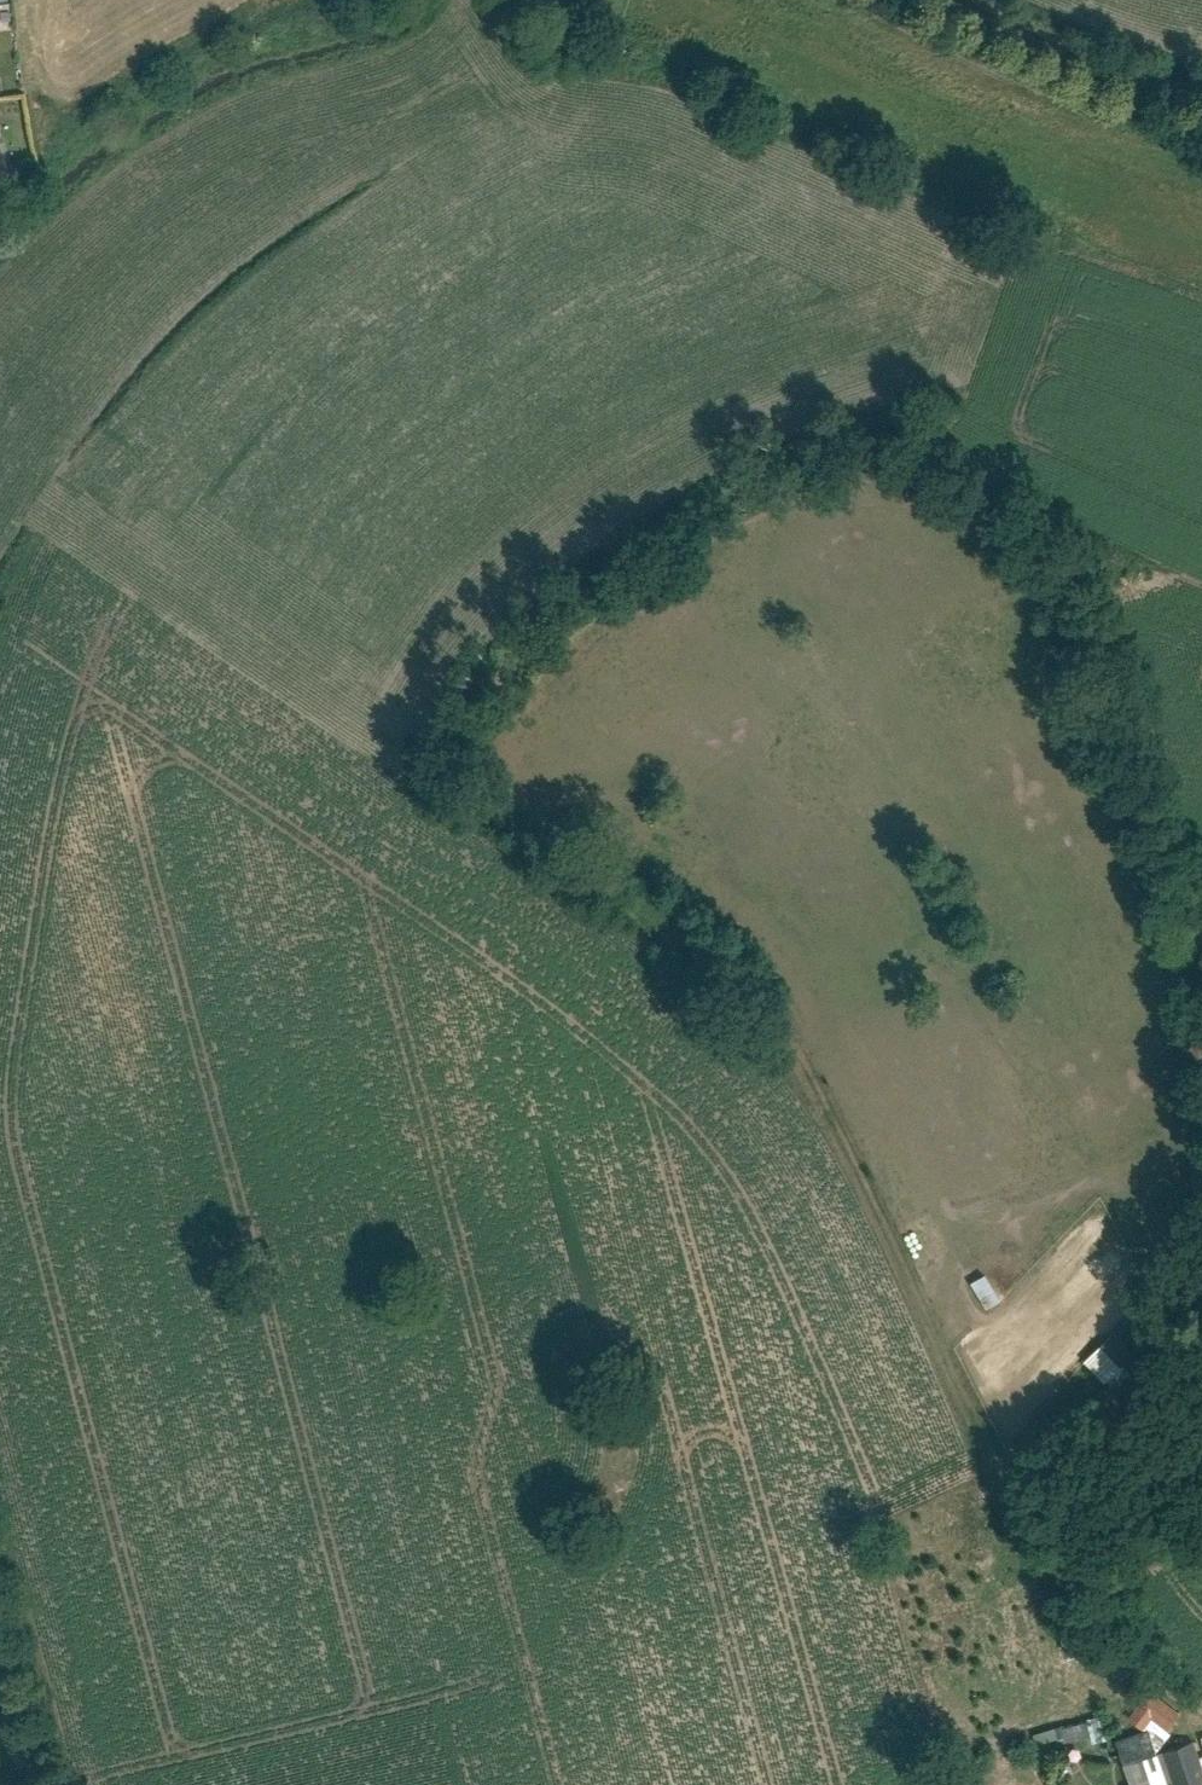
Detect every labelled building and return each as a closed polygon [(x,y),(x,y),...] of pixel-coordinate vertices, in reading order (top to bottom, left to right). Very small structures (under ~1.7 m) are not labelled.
[(1157,1329),(1137,1307),(1081,1356),(1105,1383),(1127,1363),(1124,1360),(1157,1329)] [(1183,1709),(1149,1687),(1130,1718),(1145,1728),(1152,1716),(1171,1728),(1183,1709)] [(1105,1715),(1069,1726),(1074,1742),(1109,1731),(1105,1715)] [(1156,1749),(1148,1728),(1117,1739),(1125,1760),(1156,1749)] [(1200,1754),(1194,1736),(1162,1747),(1172,1776),(1175,1784),(1201,1784),(1201,1754),(1200,1754)] [(1133,1784),(1145,1784),(1172,1776),(1162,1747),(1156,1749),(1125,1760),(1133,1784)]
